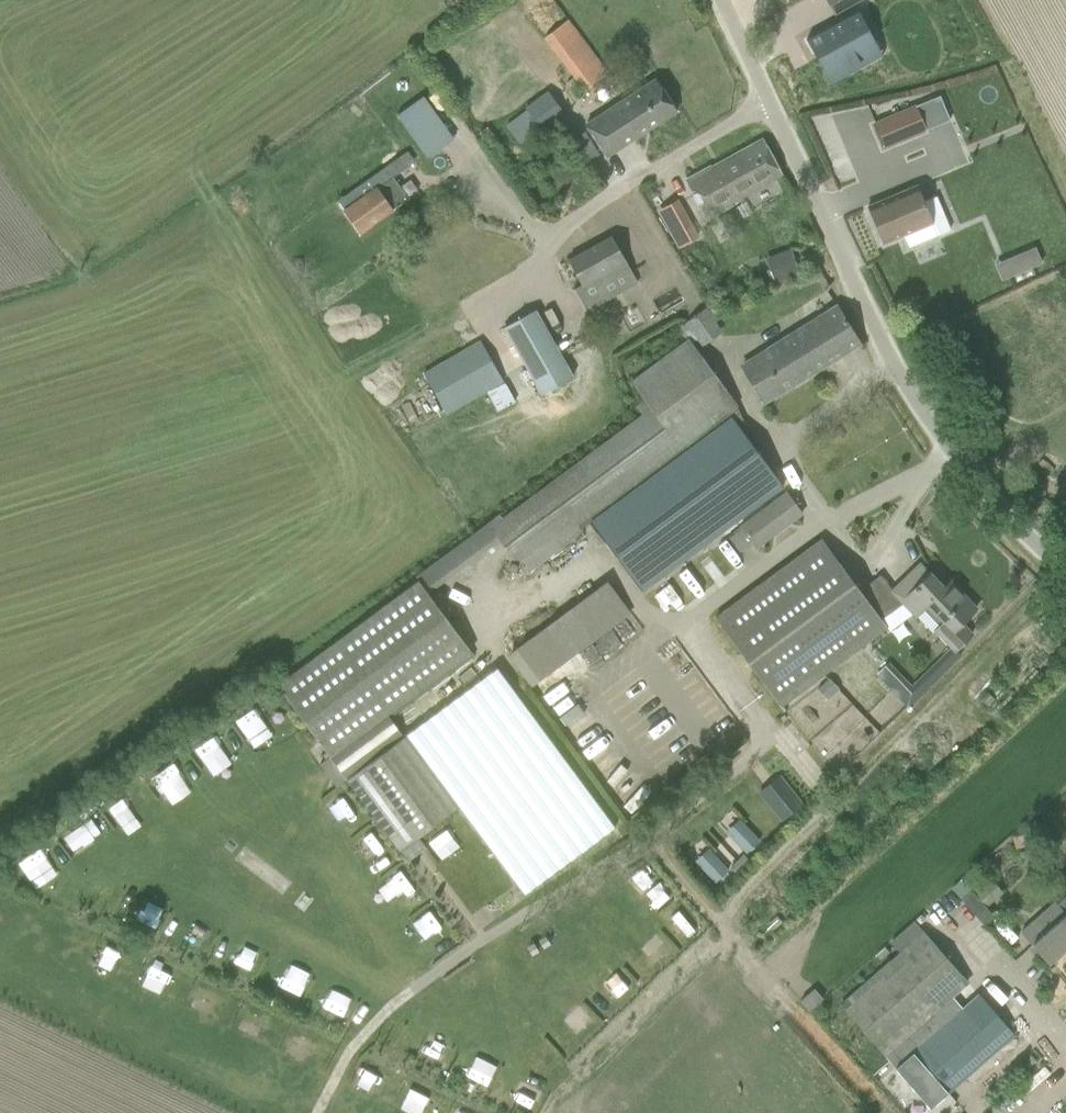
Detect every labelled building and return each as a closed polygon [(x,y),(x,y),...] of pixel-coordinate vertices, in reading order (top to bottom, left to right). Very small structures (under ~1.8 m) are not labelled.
[(858,11),(806,40),(830,85),(851,73),(882,56),(877,45),(858,11)] [(585,90),(607,74),(567,20),(545,37),(585,90)] [(606,157),(675,111),(655,80),(585,125),(606,157)] [(547,92),(524,109),(540,131),(563,114),(547,92)] [(423,96),(397,115),(427,157),(441,147),(426,126),(438,117),(423,96)] [(915,106),(875,123),(885,147),(925,130),(915,106)] [(711,167),(685,181),(686,183),(704,215),(706,218),(732,204),(730,201),(761,184),(781,174),(763,141),(712,169),(711,167)] [(407,167),(400,157),(337,202),(338,203),(344,211),(359,233),(407,198),(392,178),(407,167)] [(887,199),(867,207),(882,244),(900,236),(906,249),(907,249),(907,248),(950,230),(936,198),(924,203),(917,186),(887,199)] [(678,202),(660,212),(678,246),(697,236),(678,202)] [(611,237),(568,261),(581,286),(597,277),(603,288),(631,273),(611,237)] [(795,248),(770,254),(776,279),(801,273),(795,248)] [(1016,258),(996,267),(1002,279),(1021,271),(1016,258)] [(534,310),(503,328),(541,395),(572,377),(534,310)] [(763,402),(859,345),(839,310),(741,368),(763,402)] [(708,348),(722,329),(701,315),(688,334),(708,348)] [(525,576),(594,525),(645,594),(784,490),(733,421),(727,412),(736,406),(688,340),(670,353),(630,381),(644,401),(635,407),(641,415),(502,518),(500,514),(486,524),(499,542),(525,576)] [(480,341),(423,374),(445,412),(502,380),(480,341)] [(755,548),(801,514),(786,493),(740,528),(755,548)] [(873,608),(872,609),(821,540),(715,618),(781,707),(887,628),(880,618),(873,608)] [(949,582),(943,588),(920,565),(892,592),(894,593),(889,596),(918,616),(926,608),(941,623),(933,630),(954,652),(971,635),(960,624),(975,609),(949,582)] [(472,651),(429,594),(416,576),(415,576),(419,581),(277,685),(330,756),(388,713),(472,651)] [(525,688),(637,615),(615,583),(504,656),(525,688)] [(828,680),(818,689),(827,699),(837,690),(828,680)] [(236,721),(253,746),(270,735),(254,709),(236,721)] [(344,776),(403,733),(388,713),(330,756),(344,776)] [(782,822),(798,811),(776,780),(761,790),(782,822)] [(326,802),(339,821),(357,808),(344,790),(326,802)] [(583,809),(592,829),(611,820),(602,801),(583,809)] [(728,811),(707,831),(716,840),(695,860),(717,884),(748,856),(725,831),(737,820),(728,811)] [(746,817),(729,827),(745,854),(762,844),(746,817)] [(426,841),(439,861),(463,846),(451,826),(426,841)] [(1025,833),(1011,837),(1014,848),(1029,844),(1025,833)] [(390,897),(412,889),(404,869),(382,877),(390,897)] [(959,878),(950,887),(983,924),(992,916),(984,907),(969,889),(959,878)] [(1056,906),(1054,903),(1021,933),(1049,964),(1065,949),(1065,897),(1056,906)] [(431,908),(410,923),(423,940),(443,925),(431,908)] [(967,982),(954,966),(923,933),(840,1007),(884,1056),(967,982)] [(811,992),(800,1002),(808,1011),(822,998),(814,989),(811,992)] [(930,1108),(1013,1033),(977,992),(893,1067),(930,1108)] [(631,1054),(645,1033),(625,1020),(611,1040),(631,1054)]
